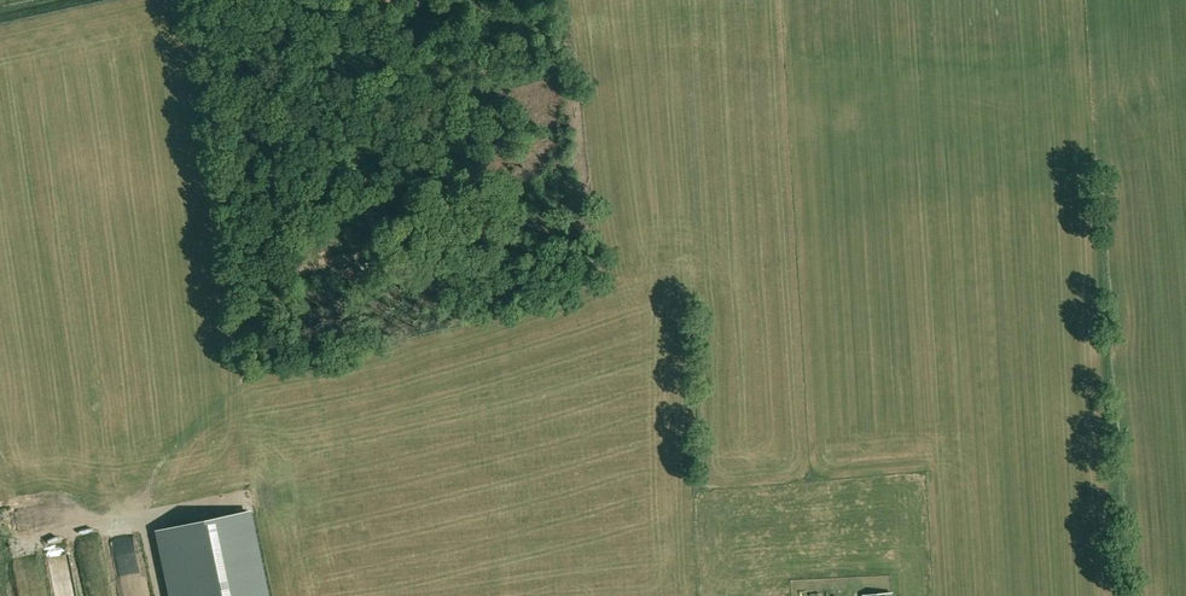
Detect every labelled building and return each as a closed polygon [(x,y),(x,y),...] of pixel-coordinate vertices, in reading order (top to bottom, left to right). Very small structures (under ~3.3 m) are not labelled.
[(166,595),(262,595),(243,508),(150,527),(166,595)]
